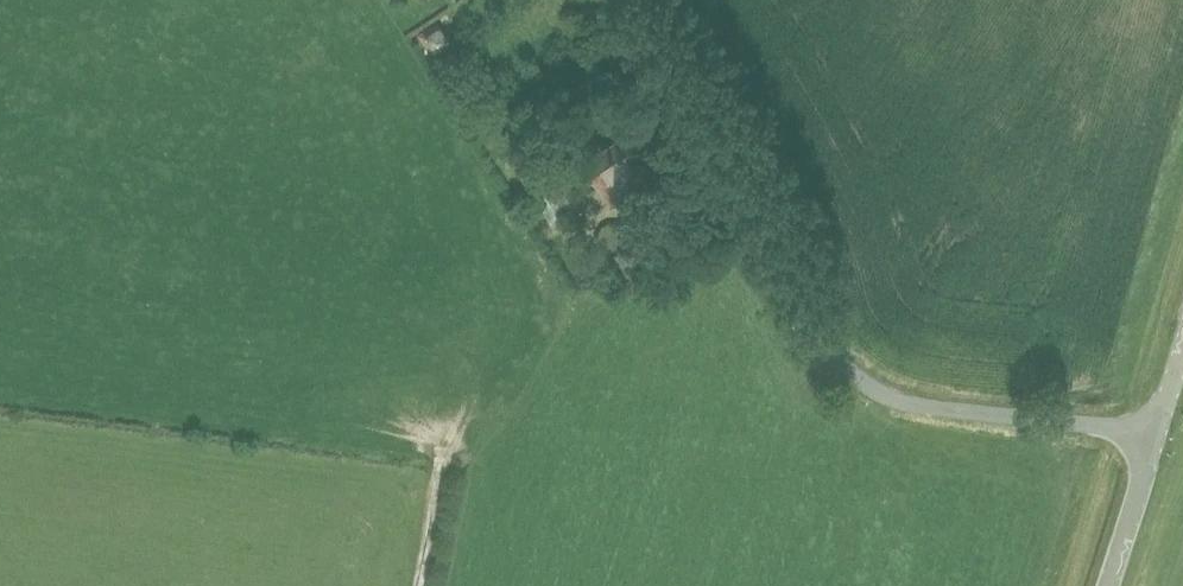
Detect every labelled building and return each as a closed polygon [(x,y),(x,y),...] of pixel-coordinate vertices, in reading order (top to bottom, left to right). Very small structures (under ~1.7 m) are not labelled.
[(637,188),(635,185),(652,175),(626,132),(582,160),(580,157),(567,166),(552,143),(514,168),(552,225),(590,200),(583,189),(597,181),(609,201),(626,191),(628,193),(637,188)]
